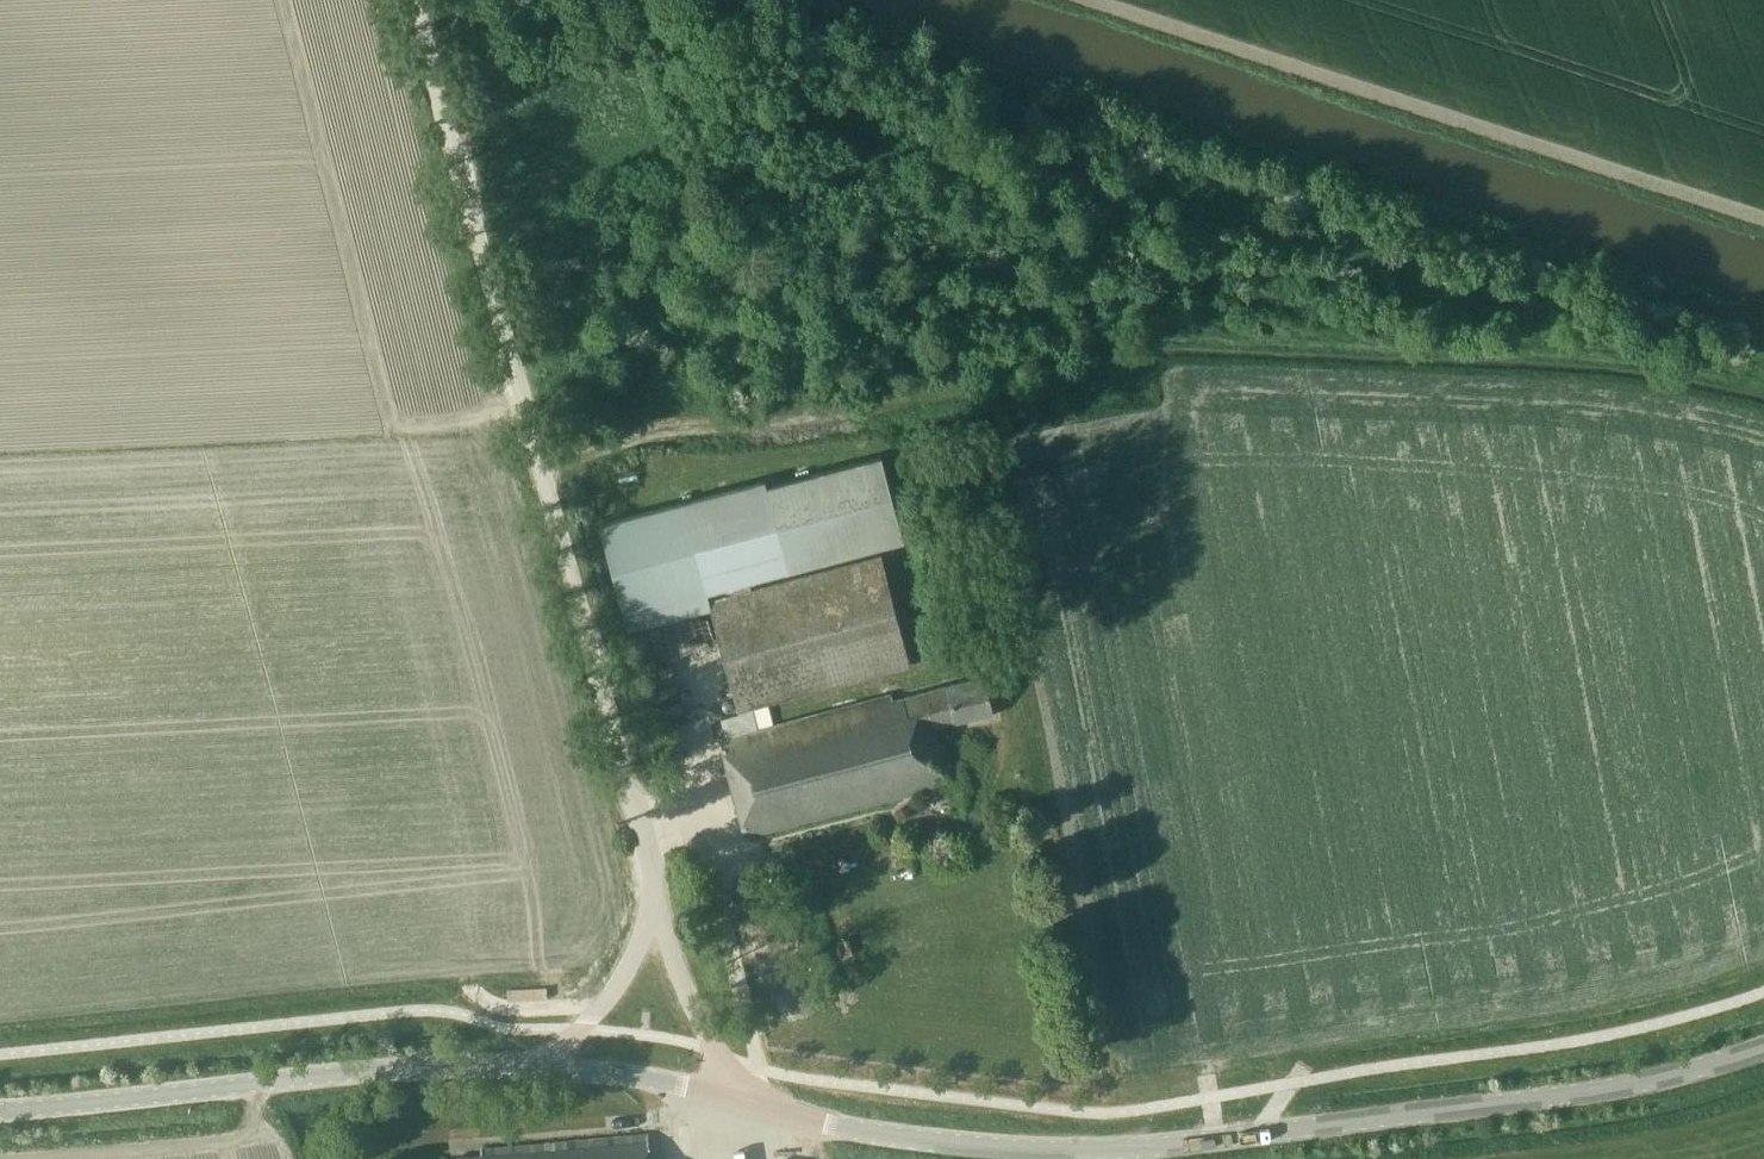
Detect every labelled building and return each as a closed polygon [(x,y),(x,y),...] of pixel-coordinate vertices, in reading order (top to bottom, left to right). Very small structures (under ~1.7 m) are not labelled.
[(995,715),(985,677),(895,700),(894,695),(774,725),(768,701),(911,663),(881,553),(790,578),(751,588),(749,582),(788,572),(903,541),(881,456),(765,487),(764,480),(682,501),(599,523),(627,630),(711,608),(737,709),(751,706),(758,730),(720,739),(745,835),(946,783),(931,724),(995,715)] [(651,1135),(484,1149),(485,1157),(464,1158),(653,1158),(651,1135)]
